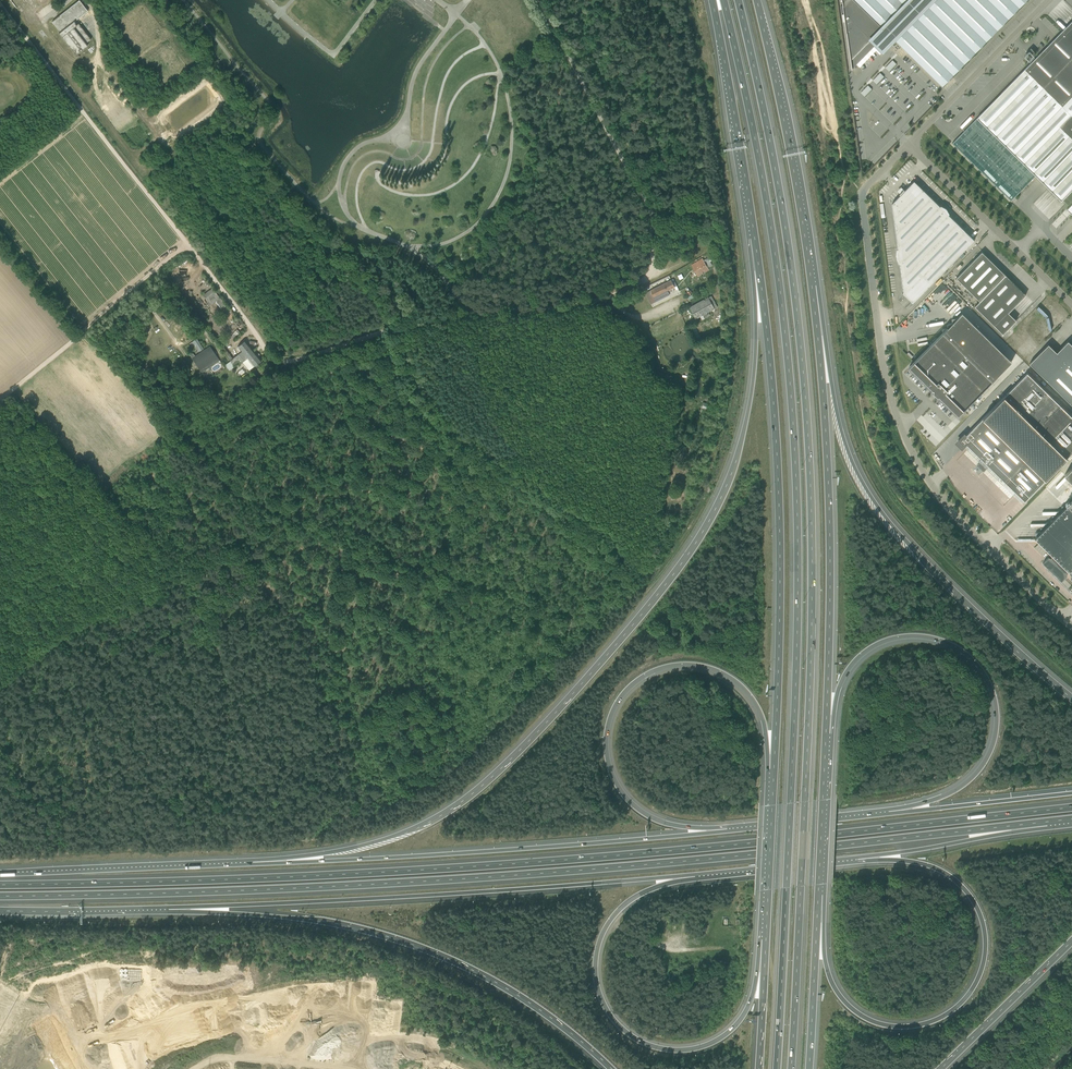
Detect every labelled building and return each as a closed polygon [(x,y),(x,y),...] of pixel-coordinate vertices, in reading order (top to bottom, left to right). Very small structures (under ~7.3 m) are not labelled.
[(80,0),(79,0),(52,21),(60,32),(58,33),(75,55),(87,46),(85,44),(90,40),(78,24),(76,25),(74,23),(74,22),(88,11),(80,0)] [(1024,0),(842,0),(852,69),(851,60),(857,53),(860,56),(859,57),(869,48),(868,48),(865,46),(871,39),(883,51),(887,47),(888,48),(888,47),(890,44),(891,44),(890,43),(894,39),(941,85),(1024,0)] [(1025,69),(1071,115),(1060,127),(1071,138),(1071,21),(1025,69)] [(1028,51),(1023,55),(1028,60),(1033,56),(1028,51)] [(889,71),(897,64),(893,60),(885,67),(889,71)] [(1025,69),(977,118),(1036,176),(1061,201),(1063,199),(1071,190),(1071,138),(1060,127),(1071,115),(1025,69)] [(877,84),(884,76),(880,72),(873,80),(877,84)] [(865,96),(872,89),(868,85),(861,92),(865,96)] [(1007,196),(1010,200),(1011,201),(1015,197),(1036,176),(977,118),(952,143),(979,169),(1007,196)] [(902,293),(905,295),(913,303),(928,287),(966,248),(975,240),(966,231),(965,231),(923,190),(914,181),(892,204),(894,219),(904,291),(902,293)] [(1063,199),(1070,205),(1070,206),(1071,203),(1071,190),(1063,199)] [(1006,275),(1004,273),(982,251),(957,277),(980,301),(1006,275)] [(703,258),(691,265),(698,277),(709,270),(708,268),(712,266),(708,258),(704,260),(703,258)] [(975,306),(1003,334),(1016,320),(1008,312),(1026,295),(1006,275),(980,301),(975,306)] [(673,279),(646,293),(651,304),(669,295),(667,291),(675,287),(677,292),(679,291),(673,279)] [(217,313),(226,305),(212,288),(203,295),(217,313)] [(942,305),(946,307),(954,297),(949,293),(946,297),(948,298),(942,305)] [(717,307),(711,295),(689,307),(696,319),(702,315),(705,319),(709,316),(710,315),(709,312),(715,308),(717,307)] [(938,398),(939,397),(959,416),(964,410),(1012,361),(962,313),(957,318),(952,319),(953,323),(947,324),(948,328),(942,329),(943,333),(909,367),(933,391),(933,392),(938,398)] [(217,337),(219,339),(222,336),(220,334),(218,332),(217,330),(216,329),(213,326),(210,328),(212,331),(213,331),(217,336),(217,337)] [(233,333),(231,336),(235,338),(236,335),(240,332),(237,329),(233,333)] [(253,351),(245,340),(238,346),(242,351),(233,359),(229,354),(226,356),(230,361),(225,365),(229,371),(235,367),(234,366),(240,362),(243,359),(244,360),(244,361),(248,358),(247,356),(253,351)] [(1071,405),(1071,345),(1068,341),(1057,352),(1048,344),(1030,363),(1071,405)] [(197,366),(200,370),(217,359),(209,346),(192,358),(197,366)] [(247,356),(248,358),(254,366),(261,360),(253,351),(247,356)] [(965,434),(958,441),(963,447),(966,443),(1006,482),(1052,434),(1048,430),(1052,426),(1046,421),(1062,405),(1028,372),(966,435),(965,434)] [(1070,460),(1071,458),(1071,454),(1064,446),(1063,447),(1055,439),(1052,442),(1031,464),(1046,479),(1065,460),(1066,461),(1069,459),(1070,460)] [(1051,557),(1050,556),(1043,563),(1061,581),(1067,575),(1067,574),(1068,572),(1071,576),(1071,508),(1068,504),(1066,506),(1062,506),(1062,510),(1061,511),(1057,511),(1057,515),(1057,516),(1053,516),(1053,520),(1050,523),(1046,523),(1046,527),(1045,528),(1041,528),(1041,532),(1040,532),(1036,532),(1036,536),(1035,538),(1053,556),(1051,557)] [(1062,881),(1060,879),(1042,899),(1044,901),(1062,881)] [(1024,925),(1022,923),(1012,934),(1015,936),(1024,925)]
